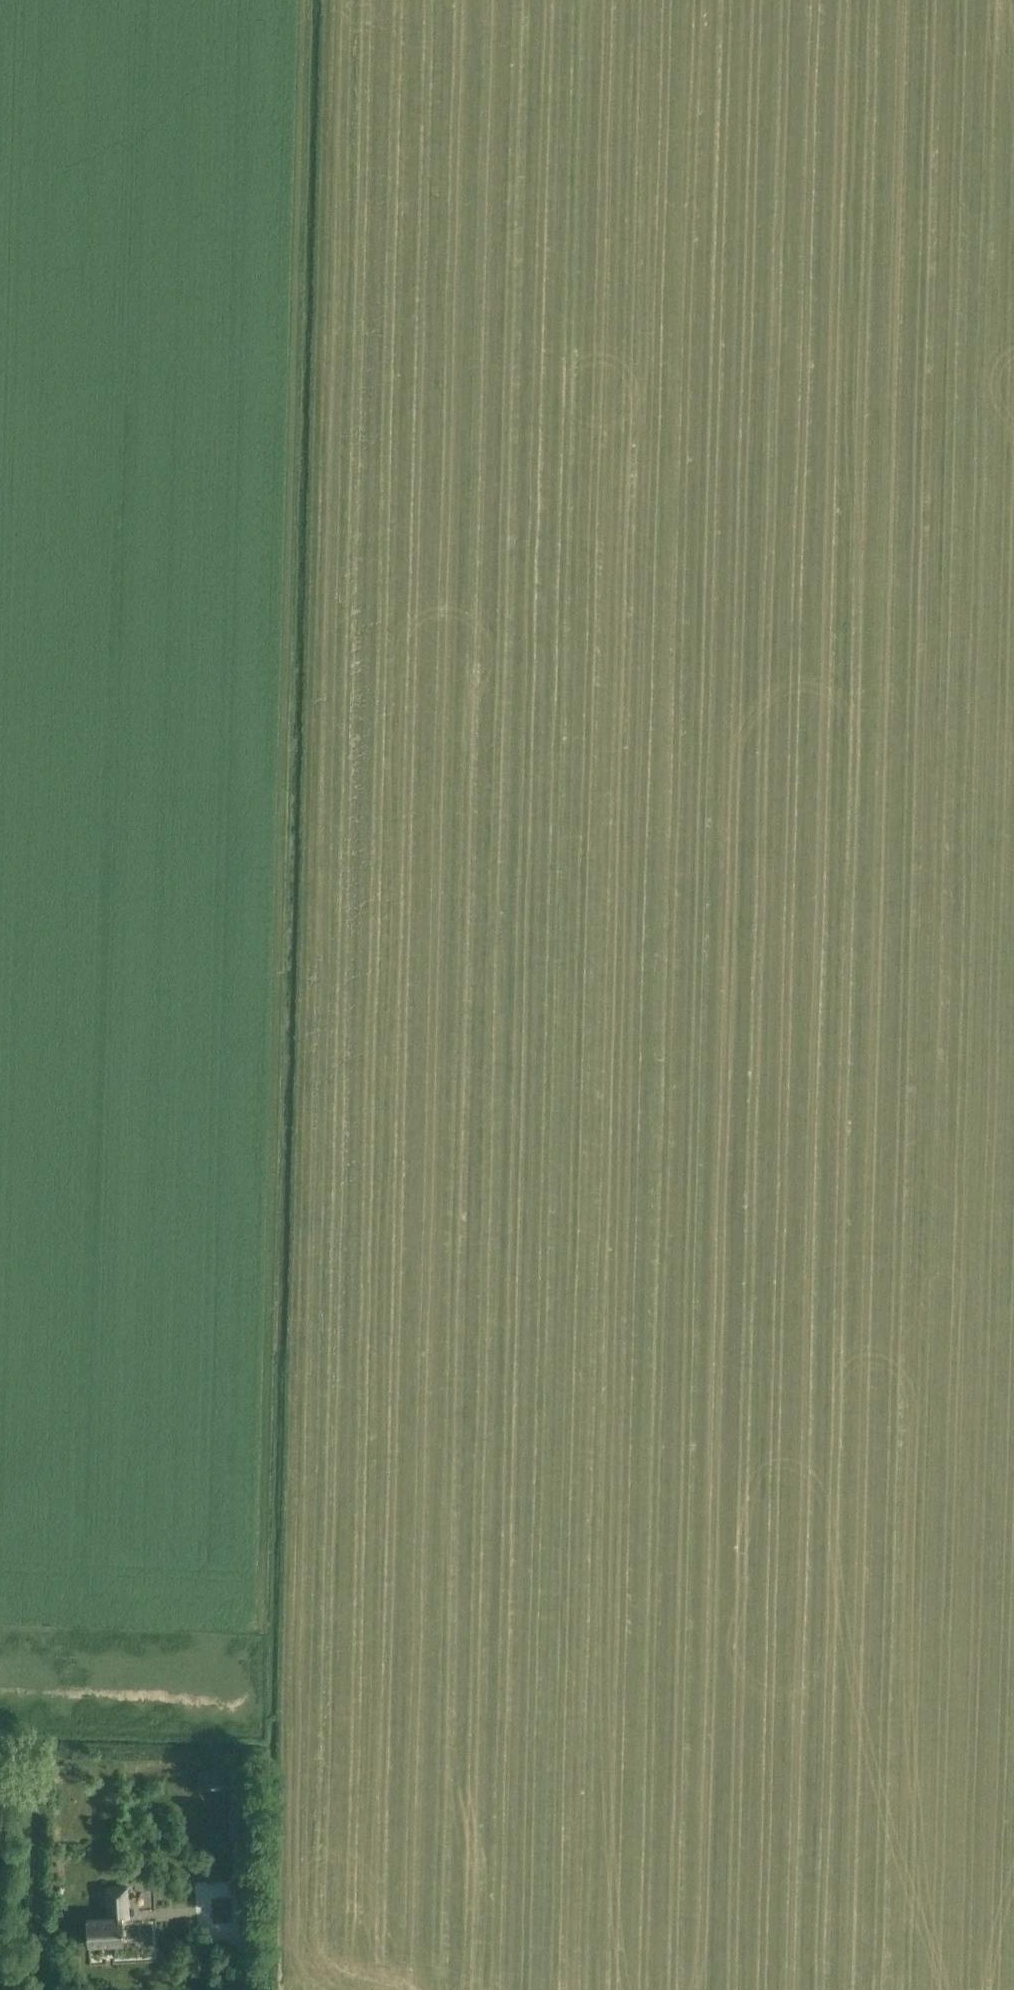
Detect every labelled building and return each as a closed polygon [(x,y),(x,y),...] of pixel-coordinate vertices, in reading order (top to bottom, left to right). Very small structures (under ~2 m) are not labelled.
[(230,1837),(249,1837),(250,1771),(199,1769),(199,1788),(232,1789),(230,1837)] [(87,1917),(87,1922),(88,1942),(124,1940),(123,1916),(129,1915),(127,1885),(108,1886),(109,1916),(87,1917)]
